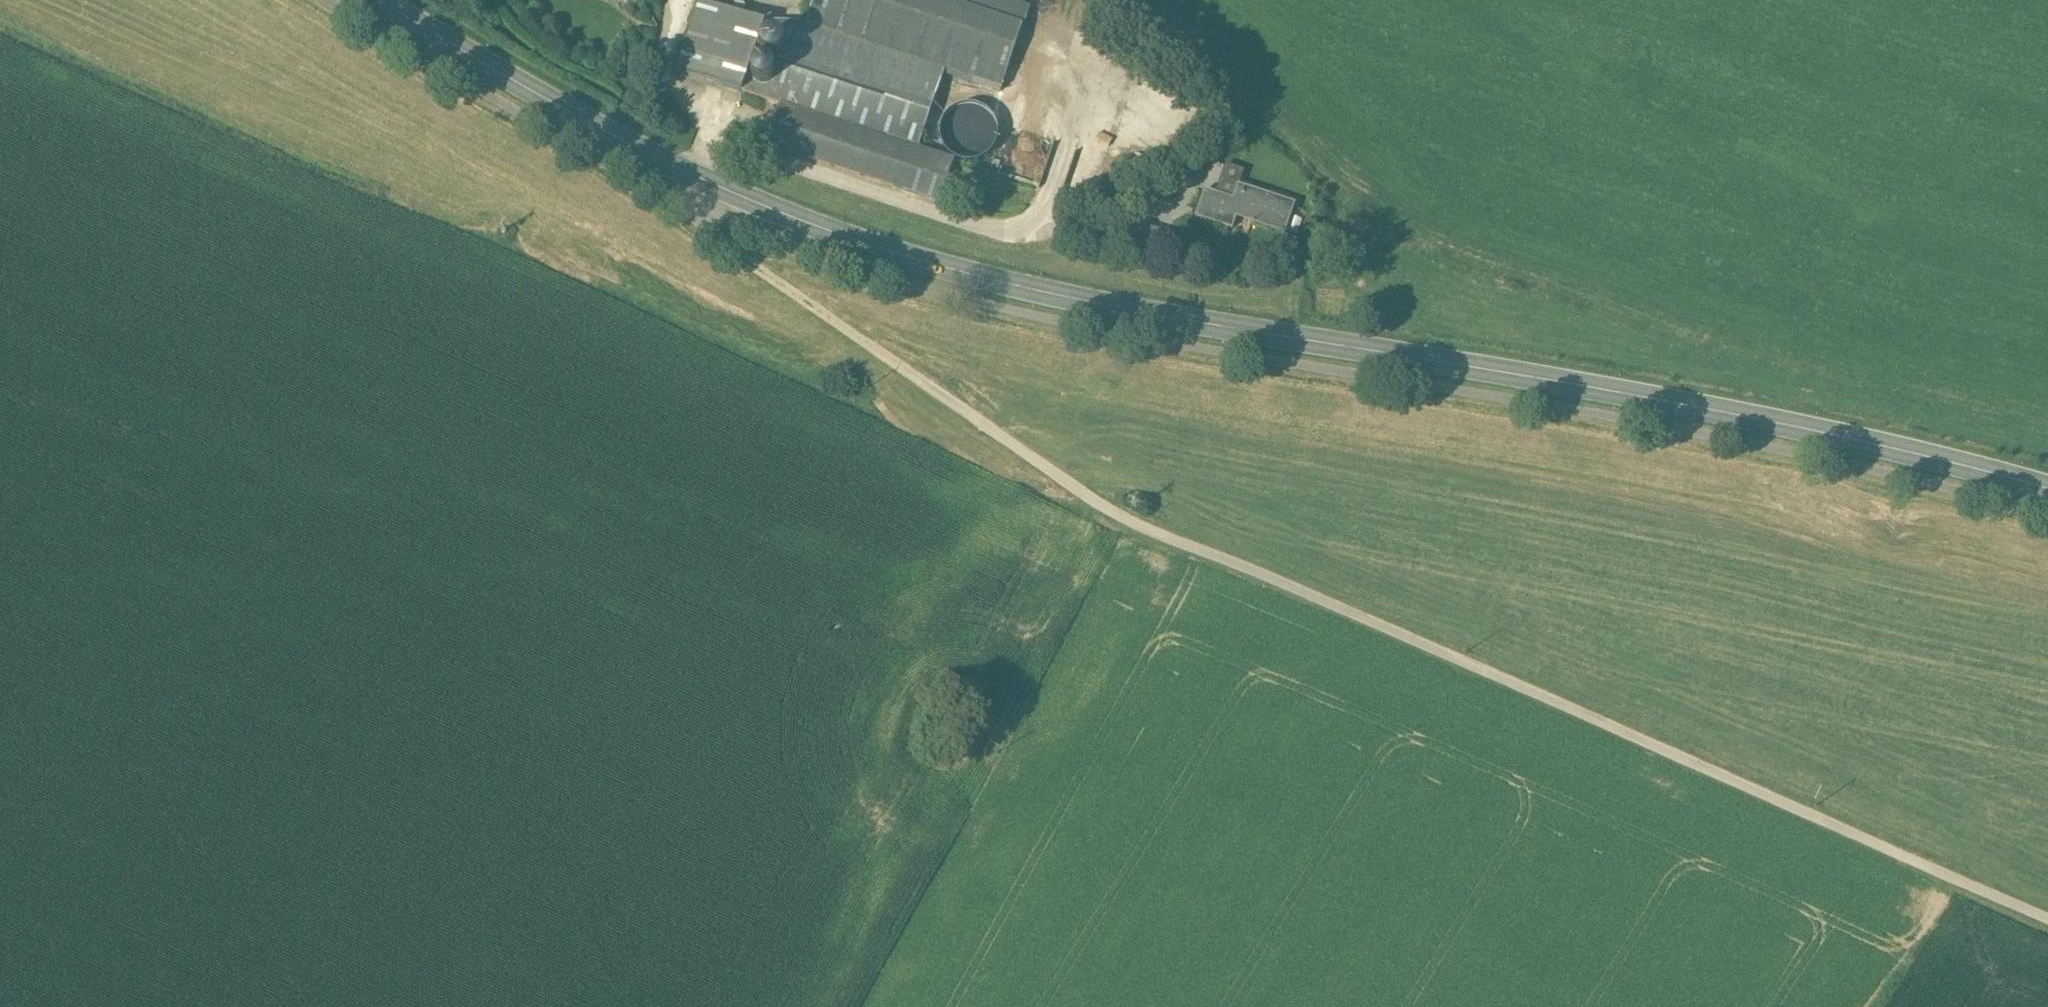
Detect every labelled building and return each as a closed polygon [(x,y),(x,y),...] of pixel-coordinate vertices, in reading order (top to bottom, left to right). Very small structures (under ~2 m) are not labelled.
[(936,0),(815,0),(806,25),(763,25),(741,94),(780,107),(919,150),(947,68),(1003,86),(1022,29),(936,0)] [(1001,0),(936,0),(1022,29),(1029,9),(1001,0)] [(763,25),(701,4),(678,72),(741,94),(763,25)] [(972,106),(965,107),(957,109),(951,113),(946,118),(942,125),(941,132),(941,140),(943,147),(947,154),(953,159),(959,162),(967,164),(974,164),(982,162),(988,158),(993,152),(997,145),(998,138),(998,130),(996,123),(992,117),(986,112),(980,108),(972,106)] [(919,150),(780,107),(767,151),(940,205),(954,161),(919,150)] [(1295,208),(1239,189),(1234,203),(1217,198),(1208,225),(1233,233),(1238,220),(1286,236),(1295,208)] [(1217,198),(1206,194),(1197,221),(1208,225),(1217,198)]
